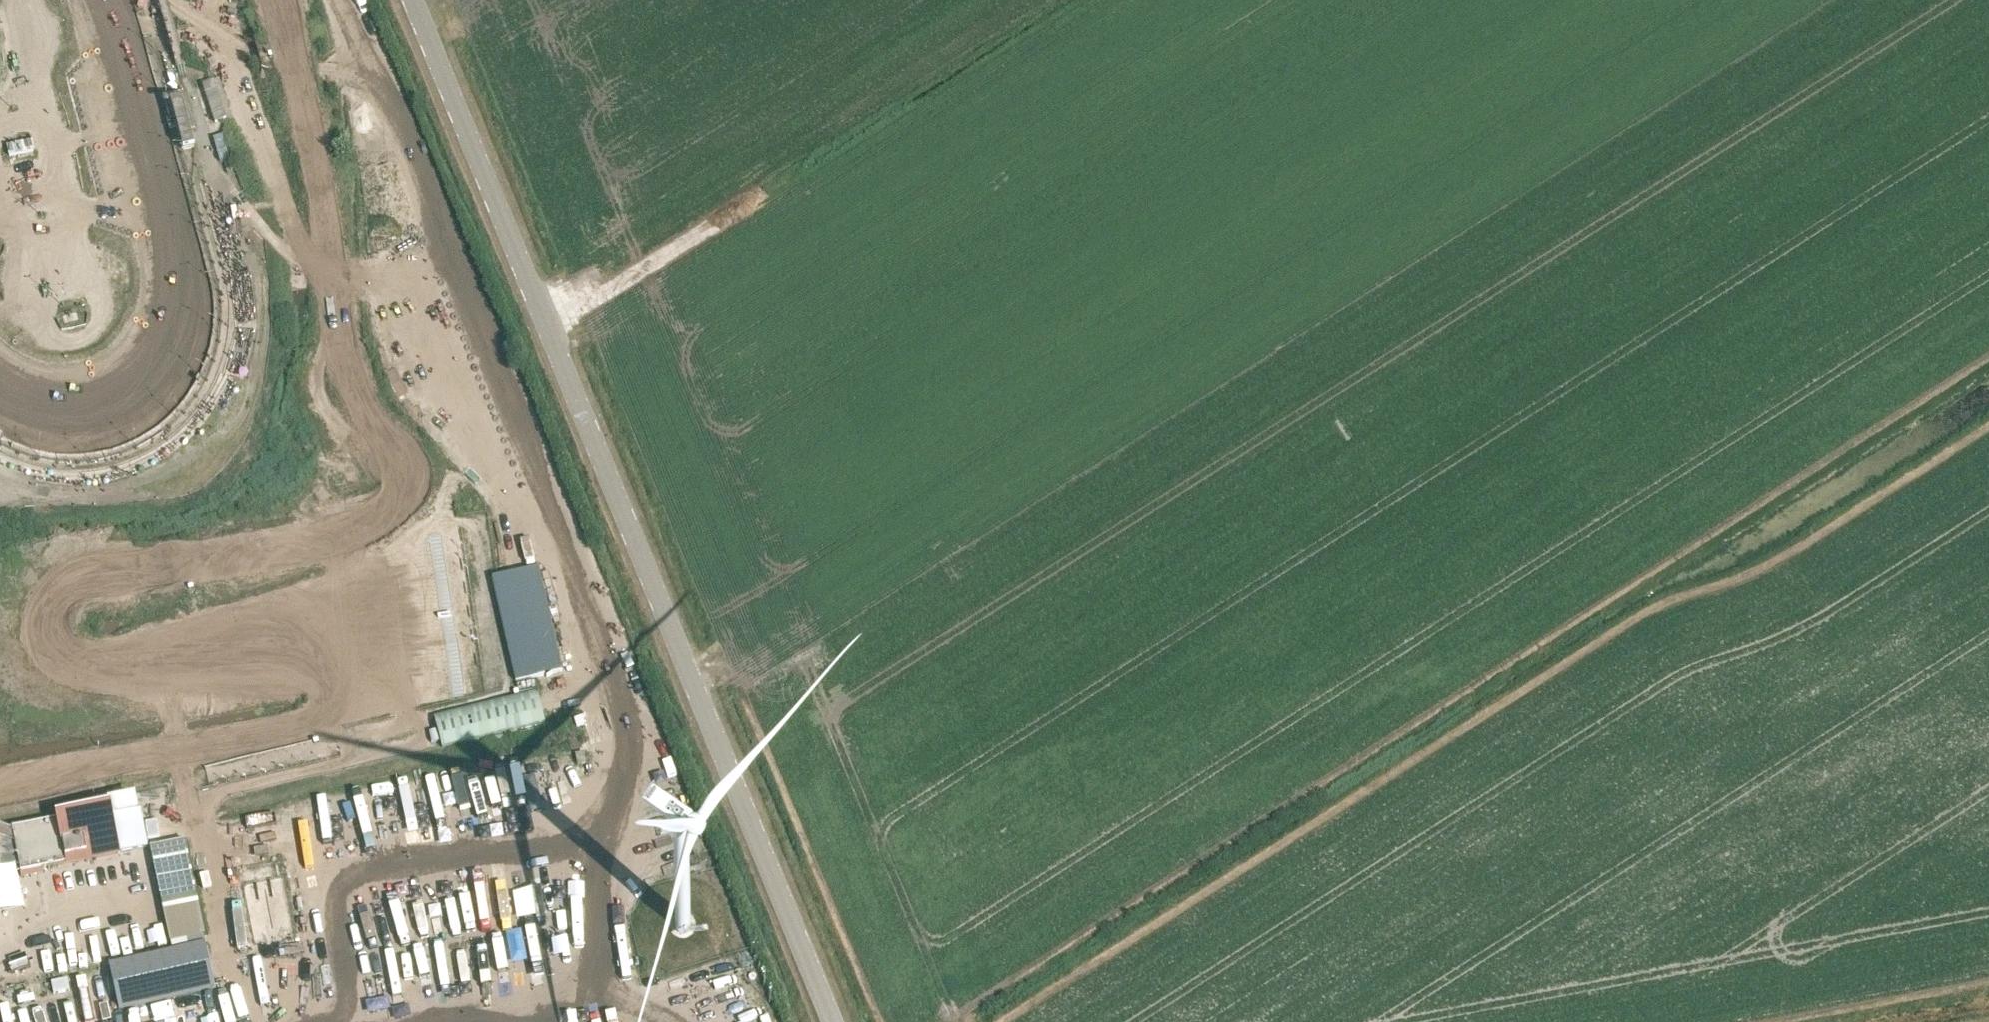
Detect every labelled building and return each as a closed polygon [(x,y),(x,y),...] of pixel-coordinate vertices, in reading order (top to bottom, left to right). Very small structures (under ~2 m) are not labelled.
[(196,85),(209,124),(229,117),(216,78),(196,85)] [(166,100),(172,149),(186,147),(179,98),(166,100)] [(563,672),(539,569),(492,580),(516,683),(563,672)] [(545,724),(537,693),(435,718),(442,749),(545,724)] [(584,754),(576,756),(578,766),(586,765),(584,754)] [(114,823),(113,816),(137,811),(135,799),(111,804),(112,809),(12,829),(22,878),(43,874),(42,870),(149,849),(143,817),(114,823)] [(151,849),(173,954),(206,947),(184,842),(151,849)] [(675,926),(675,927),(675,928),(675,929),(675,930),(676,930),(676,931),(676,932),(677,932),(677,933),(678,933),(678,934),(679,934),(680,934),(680,935),(681,935),(682,935),(683,935),(684,935),(685,935),(686,935),(686,934),(687,934),(688,934),(688,933),(689,933),(689,932),(690,932),(690,931),(690,930),(691,930),(691,929),(691,928),(691,927),(691,926),(691,925),(691,924),(690,924),(690,923),(690,922),(689,922),(689,921),(688,921),(688,920),(687,920),(686,920),(686,919),(685,919),(684,919),(683,919),(682,919),(681,919),(680,919),(680,920),(679,920),(678,920),(678,921),(677,921),(677,922),(676,922),(676,923),(676,924),(675,924),(675,925),(675,926)] [(206,947),(173,954),(109,967),(118,1009),(215,989),(206,947)]
